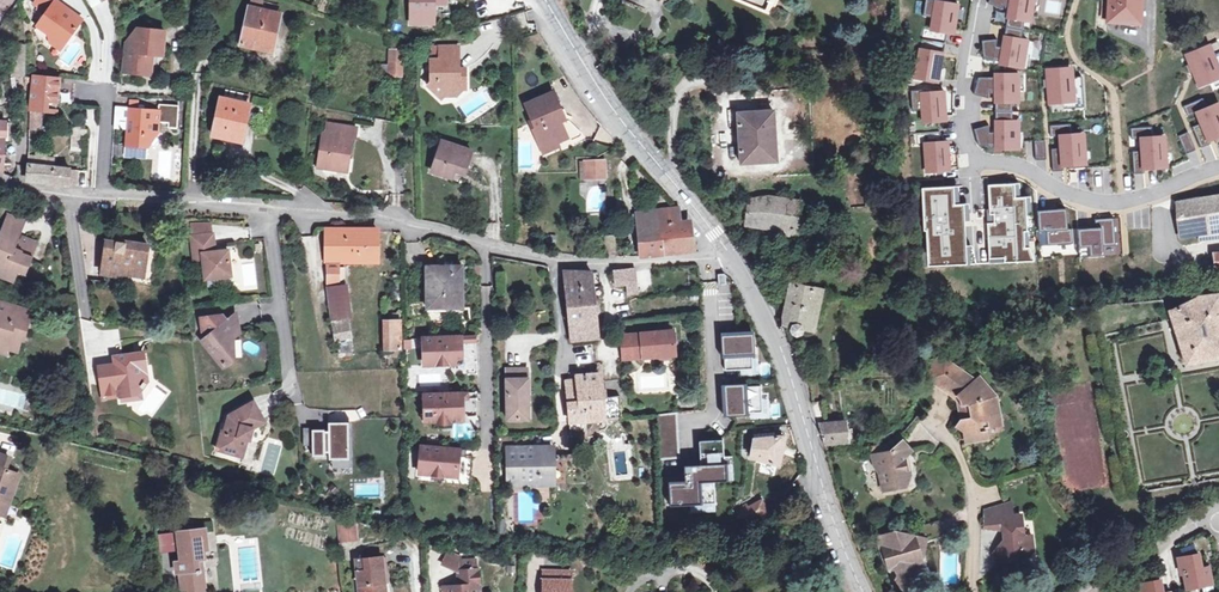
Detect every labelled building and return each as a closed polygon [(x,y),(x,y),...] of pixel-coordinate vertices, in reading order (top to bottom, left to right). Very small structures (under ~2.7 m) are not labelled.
[(55,2),(47,14),(38,26),(50,34),(50,44),(52,43),(60,41),(65,45),(84,19),(59,0),(57,0),(55,2)] [(47,14),(55,2),(52,0),(44,0),(38,8),(47,14)] [(436,3),(436,0),(412,0),(412,23),(436,23),(436,3)] [(941,0),(925,0),(923,12),(931,13),(929,27),(952,31),(956,2),(941,0)] [(988,2),(1001,7),(1002,4),(1007,4),(1006,15),(1030,18),(1033,0),(989,0),(988,2)] [(1134,23),(1134,4),(1141,5),(1141,0),(1109,0),(1108,21),(1134,23)] [(242,43),(262,48),(264,37),(274,39),(280,14),(250,7),(242,43)] [(138,45),(128,44),(124,73),(151,76),(153,55),(163,56),(166,30),(140,27),(138,45)] [(1004,34),(1002,35),(1000,46),(993,45),(994,39),(982,40),(984,55),(998,56),(997,62),(1022,66),(1026,38),(1016,37),(1018,29),(1005,28),(1004,34)] [(272,51),(274,39),(264,37),(262,48),(272,51)] [(61,50),(65,45),(60,41),(52,43),(61,50)] [(1185,54),(1198,85),(1218,76),(1218,69),(1209,44),(1185,54)] [(441,46),(441,56),(459,55),(460,46),(441,46)] [(942,51),(918,48),(914,76),(937,80),(942,51)] [(390,74),(402,74),(403,50),(390,50),(390,74)] [(460,76),(460,69),(459,55),(441,56),(441,58),(431,59),(431,84),(428,86),(443,100),(444,98),(452,89),(457,89),(466,90),(466,76),(460,76)] [(1070,67),(1045,69),(1048,102),(1073,99),(1070,67)] [(993,77),(979,78),(975,94),(986,97),(986,88),(993,87),(994,101),(1018,100),(1017,72),(993,73),(993,77)] [(34,75),(31,100),(58,103),(60,78),(34,75)] [(457,98),(457,89),(452,89),(444,98),(457,98)] [(529,123),(539,144),(551,139),(557,141),(567,137),(560,121),(558,122),(554,113),(561,110),(553,91),(525,104),(533,121),(529,123)] [(942,91),(920,92),(921,120),(944,119),(942,91)] [(242,119),(247,119),(250,104),(222,98),(219,112),(218,118),(214,136),(237,141),(242,119)] [(58,103),(31,100),(31,108),(57,111),(58,103)] [(1194,109),(1206,138),(1218,133),(1218,106),(1217,100),(1194,109)] [(83,107),(83,125),(94,125),(94,108),(83,107)] [(126,157),(133,158),(139,150),(139,147),(147,149),(157,135),(159,112),(138,110),(132,109),(130,109),(126,157)] [(774,110),(738,112),(741,163),(777,161),(774,110)] [(1017,118),(993,119),(994,132),(988,132),(987,124),(974,128),(980,143),(993,143),(994,147),(1018,147),(1017,118)] [(242,142),(247,119),(242,119),(237,141),(242,142)] [(11,122),(5,122),(5,138),(1,138),(0,160),(1,167),(5,167),(6,142),(10,143),(11,122)] [(352,137),(355,138),(357,127),(327,123),(325,133),(322,132),(317,167),(341,171),(343,157),(349,158),(352,137)] [(87,139),(86,126),(71,127),(71,140),(87,139)] [(1082,132),(1057,134),(1059,163),(1084,161),(1082,132)] [(1163,134),(1137,136),(1140,166),(1165,164),(1163,134)] [(559,146),(557,141),(551,139),(539,144),(542,153),(559,146)] [(1034,159),(1046,158),(1044,139),(1032,140),(1034,159)] [(946,140),(922,142),(924,170),(949,168),(946,140)] [(452,178),(455,171),(456,166),(466,170),(472,152),(442,142),(432,172),(452,178)] [(146,159),(147,149),(139,147),(139,150),(133,158),(146,159)] [(949,151),(950,170),(958,169),(957,150),(949,151)] [(29,165),(53,168),(54,159),(29,157),(29,165)] [(605,161),(586,161),(587,179),(605,179),(605,161)] [(53,168),(29,165),(28,181),(69,185),(70,169),(53,168)] [(464,174),(466,170),(456,166),(455,171),(464,174)] [(396,192),(406,192),(406,167),(396,167),(396,192)] [(1019,181),(987,184),(990,210),(995,210),(996,223),(988,224),(991,259),(1028,256),(1027,248),(1030,247),(1028,226),(1026,226),(1025,211),(1031,210),(1030,193),(1020,194),(1019,181)] [(956,186),(921,187),(922,228),(925,228),(926,251),(922,251),(922,264),(975,262),(969,244),(964,244),(963,218),(967,218),(966,203),(957,203),(956,186)] [(1205,197),(1189,200),(1191,215),(1208,211),(1212,228),(1199,231),(1200,240),(1218,238),(1218,195),(1205,197)] [(778,226),(780,198),(768,196),(750,200),(747,223),(777,227),(778,226)] [(802,201),(780,198),(778,226),(777,227),(787,229),(786,240),(798,242),(799,230),(797,230),(802,201)] [(1177,202),(1181,234),(1199,231),(1212,228),(1208,211),(1191,215),(1189,200),(1177,202)] [(677,204),(675,204),(638,208),(642,253),(690,248),(687,217),(679,218),(677,204)] [(1063,208),(1038,210),(1039,230),(1048,229),(1049,244),(1071,242),(1070,229),(1064,229),(1063,208)] [(2,231),(19,239),(27,222),(10,214),(2,231)] [(1111,218),(1096,219),(1096,227),(1079,229),(1080,243),(1089,242),(1090,253),(1103,251),(1102,244),(1114,243),(1111,218)] [(212,225),(194,226),(195,235),(213,234),(212,225)] [(328,263),(347,263),(377,264),(377,230),(328,229),(328,263)] [(19,239),(2,231),(0,237),(0,275),(7,278),(11,268),(18,271),(22,263),(29,266),(38,243),(23,237),(22,240),(19,239)] [(196,258),(205,257),(207,279),(233,276),(230,250),(217,251),(215,234),(213,234),(195,235),(193,235),(196,258)] [(605,250),(614,250),(614,240),(611,240),(611,236),(607,236),(605,236),(605,250)] [(149,245),(126,242),(126,243),(118,242),(117,243),(108,242),(103,275),(122,277),(123,270),(145,273),(149,245)] [(22,263),(18,271),(25,274),(29,266),(22,263)] [(347,263),(328,263),(328,264),(329,288),(346,285),(347,263)] [(459,282),(463,282),(463,266),(427,266),(427,308),(445,308),(445,303),(459,303),(459,282)] [(11,268),(7,278),(15,281),(18,271),(11,268)] [(614,271),(615,286),(627,285),(628,294),(637,294),(635,269),(614,271)] [(565,289),(593,286),(592,272),(563,271),(565,289)] [(464,307),(463,282),(459,282),(459,303),(445,303),(445,308),(464,307)] [(785,306),(790,283),(784,283),(782,295),(781,295),(779,305),(785,306)] [(812,330),(813,324),(820,290),(791,283),(790,283),(785,306),(783,316),(783,324),(792,326),(792,327),(792,328),(792,329),(792,330),(793,332),(794,333),(796,334),(797,334),(798,334),(800,333),(801,332),(802,331),(803,330),(803,328),(812,330)] [(347,285),(346,285),(329,288),(331,310),(350,307),(347,285)] [(565,289),(568,319),(596,316),(594,304),(593,286),(565,289)] [(1209,294),(1196,296),(1196,297),(1170,311),(1187,363),(1218,357),(1218,293),(1209,294)] [(1161,315),(1168,312),(1167,307),(1164,298),(1157,299),(1161,315)] [(8,345),(7,348),(18,351),(22,338),(16,337),(17,332),(26,335),(31,320),(29,319),(31,311),(0,301),(0,343),(8,345)] [(1098,304),(1100,314),(1107,313),(1106,303),(1098,304)] [(352,318),(350,307),(331,310),(332,322),(338,359),(346,358),(347,365),(355,364),(348,326),(345,326),(344,320),(352,318)] [(225,365),(234,357),(234,337),(242,331),(237,314),(214,319),(225,365)] [(571,341),(598,338),(596,316),(568,319),(571,341)] [(385,350),(401,350),(401,320),(385,320),(385,350)] [(620,335),(622,359),(675,355),(673,331),(620,335)] [(749,333),(721,335),(724,370),(751,368),(749,333)] [(474,336),(422,337),(423,364),(474,363),(474,336)] [(7,348),(8,345),(0,343),(0,351),(6,353),(7,348)] [(577,364),(597,361),(594,343),(574,346),(577,364)] [(145,353),(120,357),(121,362),(115,363),(116,367),(99,369),(101,388),(119,386),(121,401),(128,400),(132,395),(138,394),(146,383),(144,382),(142,365),(146,365),(145,353)] [(940,384),(952,364),(939,355),(933,364),(931,368),(929,377),(940,384)] [(761,376),(770,375),(769,362),(760,363),(761,376)] [(952,364),(940,384),(956,395),(974,379),(952,364)] [(599,374),(598,367),(575,369),(576,377),(599,374)] [(508,420),(529,419),(528,369),(507,369),(508,420)] [(576,377),(575,369),(564,370),(565,381),(576,379),(576,377)] [(601,397),(599,374),(576,377),(576,379),(579,402),(601,399),(601,397)] [(974,379),(956,395),(959,399),(963,417),(959,418),(955,425),(963,430),(965,438),(969,437),(970,439),(978,437),(978,436),(986,434),(985,428),(998,426),(996,414),(997,413),(994,398),(989,398),(984,393),(988,389),(977,376),(974,379)] [(601,399),(579,402),(576,379),(565,381),(568,403),(570,422),(603,420),(601,399)] [(742,383),(723,384),(724,415),(744,414),(743,410),(759,409),(758,386),(742,387),(742,383)] [(475,393),(424,394),(424,421),(475,420),(475,393)] [(622,419),(620,396),(606,397),(601,397),(601,399),(603,420),(622,419)] [(218,445),(244,452),(247,439),(250,440),(254,427),(266,421),(255,401),(230,414),(227,424),(231,425),(228,433),(223,431),(218,445)] [(52,421),(63,424),(66,417),(54,413),(52,421)] [(661,425),(673,425),(673,415),(661,415),(661,425)] [(326,430),(310,430),(311,452),(321,452),(321,448),(327,448),(328,456),(346,455),(344,420),(326,420),(326,430)] [(820,426),(824,442),(848,440),(846,421),(826,423),(826,425),(820,426)] [(784,436),(782,437),(754,439),(751,458),(777,465),(784,436)] [(719,440),(698,441),(700,463),(685,464),(686,483),(668,484),(670,501),(710,498),(709,476),(721,475),(719,440)] [(881,465),(884,469),(880,472),(882,488),(906,485),(905,474),(911,473),(909,461),(906,461),(906,458),(912,453),(904,444),(891,453),(875,455),(876,465),(881,465)] [(242,458),(244,452),(218,445),(217,450),(242,458)] [(473,452),(422,447),(420,474),(471,478),(473,452)] [(554,451),(534,451),(534,453),(527,453),(527,447),(507,448),(508,485),(524,485),(524,481),(542,480),(542,472),(554,472),(554,451)] [(9,505),(20,475),(5,470),(9,457),(0,454),(0,503),(0,502),(9,505)] [(524,481),(524,485),(554,484),(554,472),(542,472),(542,480),(524,481)] [(744,510),(742,507),(737,509),(745,523),(767,510),(762,501),(744,510)] [(9,505),(0,502),(0,503),(0,513),(5,515),(9,505)] [(1006,542),(1003,542),(1005,560),(1026,558),(1034,548),(1033,534),(1025,535),(1022,513),(1011,515),(1011,511),(1008,511),(1006,503),(985,509),(986,526),(1004,527),(1006,542)] [(883,556),(886,555),(891,569),(900,566),(902,575),(899,576),(895,584),(905,589),(913,586),(914,585),(912,584),(913,580),(918,579),(920,569),(918,561),(914,561),(917,551),(921,552),(924,540),(943,534),(939,520),(905,530),(903,539),(898,538),(896,532),(878,538),(883,556)] [(355,521),(342,522),(344,546),(357,544),(355,521)] [(202,529),(177,532),(181,561),(178,561),(179,571),(181,591),(207,591),(204,569),(201,570),(200,560),(207,560),(205,549),(202,529)] [(1005,560),(1003,542),(995,550),(996,561),(1005,560)] [(387,582),(383,583),(382,575),(386,575),(384,558),(383,546),(365,547),(366,560),(358,561),(361,591),(387,591),(387,582)] [(1196,564),(1200,563),(1198,554),(1179,558),(1182,573),(1184,572),(1187,588),(1211,583),(1208,566),(1197,568),(1196,564)] [(460,571),(479,569),(478,559),(459,560),(460,571)] [(460,571),(458,571),(458,581),(464,581),(465,585),(443,587),(444,591),(480,591),(479,569),(460,571)] [(543,572),(543,580),(570,581),(570,572),(543,572)] [(570,581),(543,580),(543,591),(570,591),(570,581)] [(1160,580),(1140,584),(1142,591),(1159,591),(1158,590),(1162,590),(1160,580)] [(396,585),(396,591),(412,591),(411,583),(396,585)]
